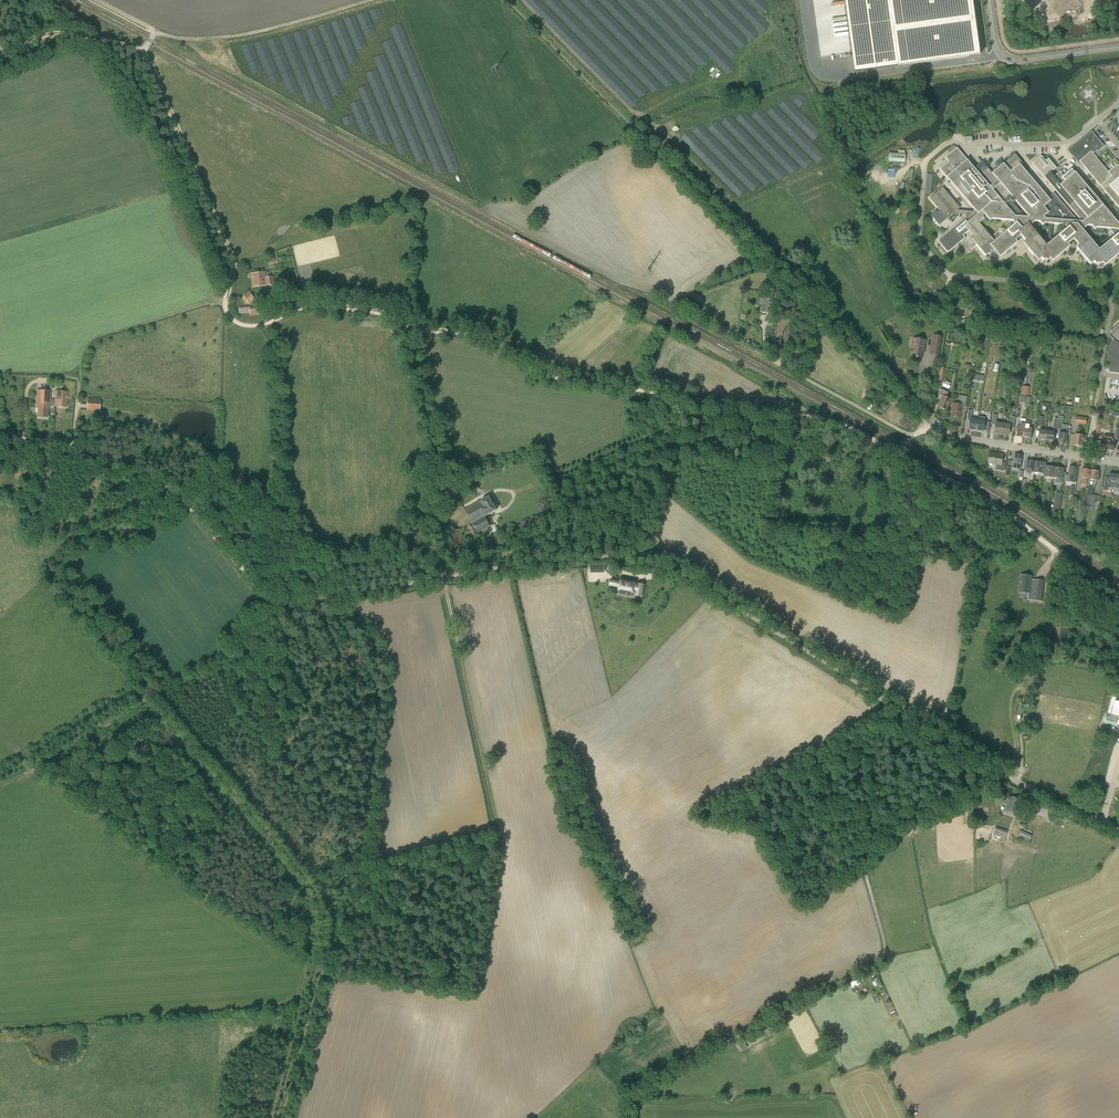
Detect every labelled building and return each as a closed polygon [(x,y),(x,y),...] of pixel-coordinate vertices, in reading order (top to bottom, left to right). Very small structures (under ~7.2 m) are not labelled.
[(855,72),(898,66),(898,67),(980,55),(973,0),(845,0),(855,72)] [(272,63),(274,62),(266,39),(256,42),(262,58),(267,56),(268,60),(271,59),(272,63)] [(1117,164),(1108,171),(1093,152),(1097,148),(1099,149),(1104,144),(1091,129),(1068,149),(1078,161),(1080,159),(1118,206),(1118,167),(1117,164)] [(1072,166),(1063,174),(1059,170),(1054,174),(1051,171),(1056,166),(1048,157),(1045,159),(1041,154),(1032,161),(1081,219),(1076,219),(1054,192),(1049,196),(1019,161),(1021,159),(1015,152),(1000,163),(992,171),(988,166),(983,170),(980,172),(956,146),(944,156),(948,160),(939,167),(974,208),(972,210),(957,208),(960,206),(942,185),(929,196),(939,209),(937,211),(935,209),(930,214),(939,224),(953,212),(968,213),(937,239),(947,251),(965,238),(963,235),(969,231),(973,236),(971,238),(986,256),(989,253),(991,256),(992,255),(994,255),(995,256),(997,254),(1000,257),(1018,242),(1016,240),(1021,235),(1026,241),(1023,243),(1038,260),(1042,258),(1044,260),(1045,259),(1046,259),(1047,260),(1050,258),(1052,261),(1070,246),(1068,244),(1074,239),(1078,245),(1076,247),(1091,264),(1094,262),(1096,264),(1097,263),(1099,263),(1100,265),(1102,262),(1105,266),(1118,254),(1118,233),(1099,250),(1082,230),(1087,226),(1092,226),(1093,227),(1091,227),(1090,235),(1106,236),(1107,231),(1104,231),(1104,228),(1117,229),(1118,231),(1118,221),(1072,166)] [(891,161),(894,161),(894,164),(905,164),(906,155),(891,154),(891,161)] [(931,193),(934,174),(928,173),(925,193),(931,193)] [(265,273),(252,274),(253,287),(274,285),(273,277),(265,278),(265,273)] [(936,291),(931,296),(936,301),(941,295),(936,291)] [(244,297),(242,298),(245,304),(248,302),(249,304),(255,301),(249,292),(243,295),(244,297)] [(772,300),(773,294),(767,293),(766,299),(764,299),(762,310),(764,311),(764,312),(772,314),(774,301),(772,300)] [(828,296),(819,303),(822,307),(831,300),(828,296)] [(239,314),(249,313),(250,316),(261,315),(260,306),(239,307),(239,314)] [(1110,331),(1113,334),(1110,337),(1110,336),(1110,337),(1108,339),(1107,346),(1110,347),(1109,349),(1107,348),(1105,355),(1108,356),(1107,358),(1105,357),(1104,364),(1104,366),(1104,367),(1110,368),(1110,371),(1109,371),(1118,372),(1118,324),(1110,331)] [(933,335),(931,348),(940,350),(942,336),(933,335)] [(923,352),(925,340),(914,338),(912,347),(914,347),(913,351),(912,351),(911,357),(920,358),(921,352),(923,352)] [(943,396),(938,406),(946,410),(950,399),(946,397),(950,388),(942,385),(939,394),(943,396)] [(55,406),(55,403),(50,403),(51,391),(38,390),(37,407),(38,407),(38,417),(48,417),(48,408),(50,408),(50,406),(55,406)] [(56,391),(55,403),(55,406),(67,407),(68,392),(56,391)] [(952,411),(951,415),(960,417),(962,407),(965,408),(967,397),(959,396),(958,404),(952,403),(950,411),(952,411)] [(100,399),(88,398),(87,410),(100,411),(100,399)] [(969,429),(976,430),(977,420),(970,419),(972,411),(968,410),(966,420),(970,421),(969,429)] [(977,420),(976,430),(983,431),(984,423),(988,424),(989,413),(986,413),(985,421),(977,420)] [(994,433),(1001,434),(1003,424),(996,423),(997,414),(993,414),(992,424),(996,424),(994,433)] [(1003,424),(1001,434),(1008,435),(1009,428),(1013,428),(1015,417),(1011,417),(1010,425),(1003,424)] [(1058,419),(1057,429),(1060,429),(1059,433),(1058,442),(1065,444),(1067,434),(1066,434),(1067,430),(1061,429),(1063,419),(1058,419)] [(1016,436),(1023,437),(1025,423),(1021,422),(1020,427),(1018,426),(1016,436)] [(1025,423),(1023,437),(1030,438),(1032,428),(1029,428),(1030,423),(1025,423)] [(1038,439),(1045,440),(1046,431),(1039,430),(1038,439)] [(1046,431),(1045,440),(1052,441),(1054,432),(1046,431)] [(1082,446),(1082,442),(1084,442),(1085,436),(1083,436),(1075,434),(1073,444),(1076,445),(1076,446),(1081,447),(1081,446),(1082,446)] [(1100,449),(1107,450),(1110,435),(1104,434),(1103,440),(1102,440),(1100,449)] [(990,453),(988,463),(996,464),(995,470),(1004,471),(1005,463),(1001,462),(1002,455),(990,453)] [(1014,455),(1012,468),(1020,469),(1022,456),(1014,455)] [(1025,471),(1034,472),(1036,461),(1026,460),(1025,471)] [(1044,474),(1045,465),(1045,463),(1036,461),(1034,472),(1044,474)] [(1044,477),(1053,478),(1055,467),(1045,465),(1044,474),(1044,477)] [(1055,467),(1053,478),(1062,479),(1064,468),(1055,467)] [(1069,467),(1067,481),(1075,483),(1077,468),(1069,467)] [(1082,480),(1081,486),(1086,487),(1087,478),(1089,479),(1090,470),(1082,469),(1081,477),(1080,479),(1082,480)] [(1092,480),(1091,487),(1094,488),(1095,488),(1096,480),(1098,481),(1099,476),(1098,476),(1098,472),(1091,471),(1090,479),(1092,480)] [(1115,489),(1117,475),(1109,473),(1109,478),(1105,477),(1103,490),(1107,491),(1107,488),(1111,488),(1111,487),(1115,488),(1114,489),(1115,489)] [(454,485),(443,488),(445,499),(456,496),(454,485)] [(1084,510),(1085,510),(1086,506),(1088,488),(1089,486),(1088,486),(1088,488),(1085,488),(1085,491),(1082,490),(1080,505),(1085,506),(1084,510)] [(1086,506),(1094,507),(1096,495),(1093,495),(1094,489),(1088,488),(1086,506)] [(1057,506),(1059,506),(1060,500),(1062,493),(1056,492),(1055,498),(1053,506),(1057,507),(1057,506)] [(484,517),(496,510),(491,501),(494,499),(492,495),(489,497),(489,496),(465,510),(478,533),(489,526),(484,517)] [(459,529),(447,532),(451,548),(463,546),(459,529)] [(1022,592),(1028,593),(1028,592),(1032,592),(1031,599),(1040,600),(1042,581),(1033,580),(1033,582),(1029,582),(1030,577),(1025,577),(1025,576),(1020,575),(1018,591),(1023,591),(1022,592)] [(611,579),(610,586),(619,587),(618,590),(634,593),(635,590),(637,590),(636,595),(643,596),(645,585),(638,583),(638,585),(636,584),(636,582),(620,579),(620,581),(611,579)] [(1004,812),(1014,815),(1019,800),(1011,797),(1010,801),(1008,801),(1008,799),(1003,797),(1001,803),(1006,805),(1004,812)] [(1031,800),(1030,804),(1029,806),(1041,810),(1042,810),(1045,811),(1047,804),(1044,803),(1043,804),(1031,800)] [(995,826),(993,834),(1005,839),(1008,831),(995,826)] [(1031,834),(1020,830),(1018,835),(1030,839),(1031,834)] [(850,983),(852,987),(866,979),(864,975),(850,983)] [(759,1031),(740,1041),(744,1049),(747,1048),(745,1043),(749,1041),(750,1044),(763,1037),(761,1034),(759,1031)]
